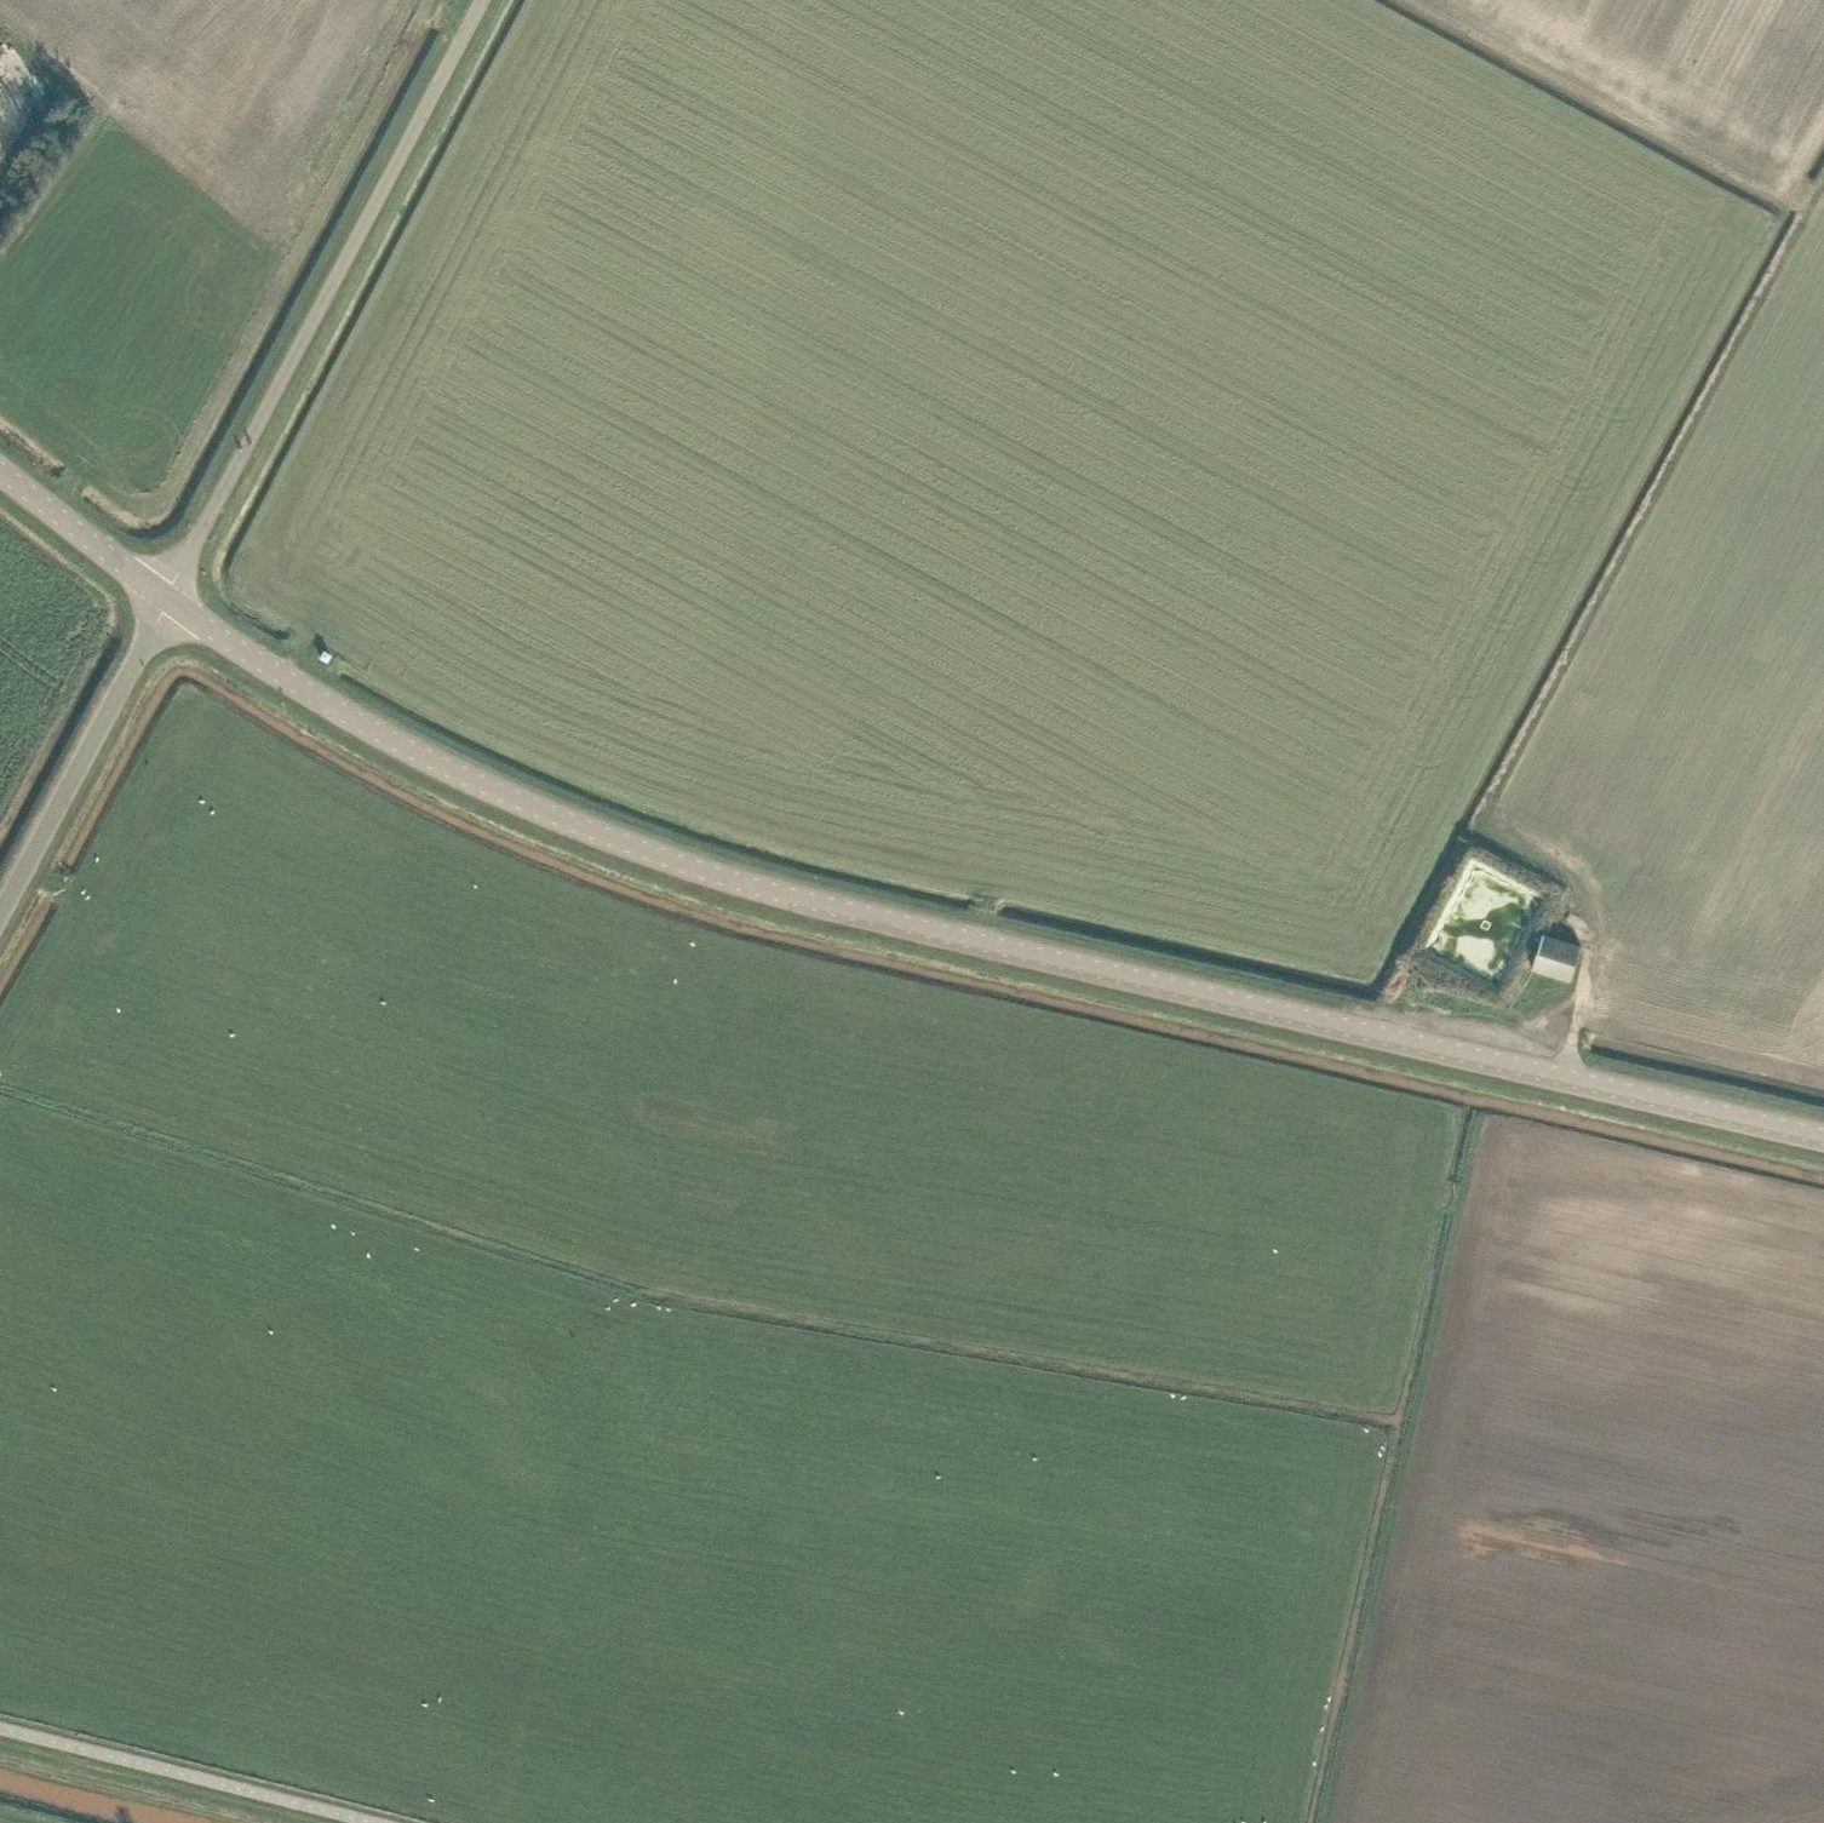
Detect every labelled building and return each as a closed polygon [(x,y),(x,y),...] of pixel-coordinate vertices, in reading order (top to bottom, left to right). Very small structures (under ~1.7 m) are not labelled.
[(1542,931),(1531,968),(1569,980),(1581,943),(1542,931)]
